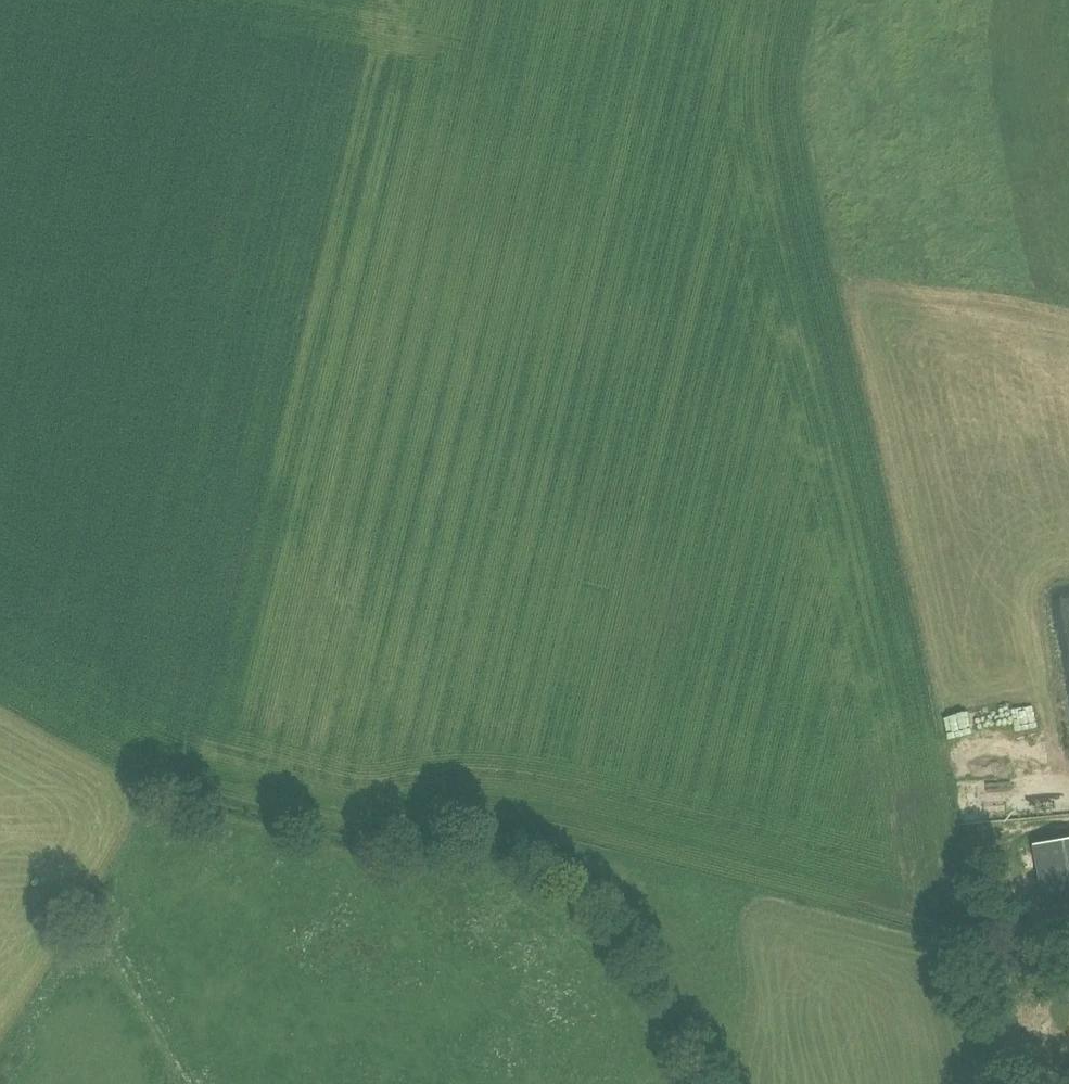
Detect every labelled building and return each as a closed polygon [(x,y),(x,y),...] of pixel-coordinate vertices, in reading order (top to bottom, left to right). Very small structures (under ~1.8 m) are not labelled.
[(1068,915),(1068,835),(1032,842),(1046,920),(1068,915)]
